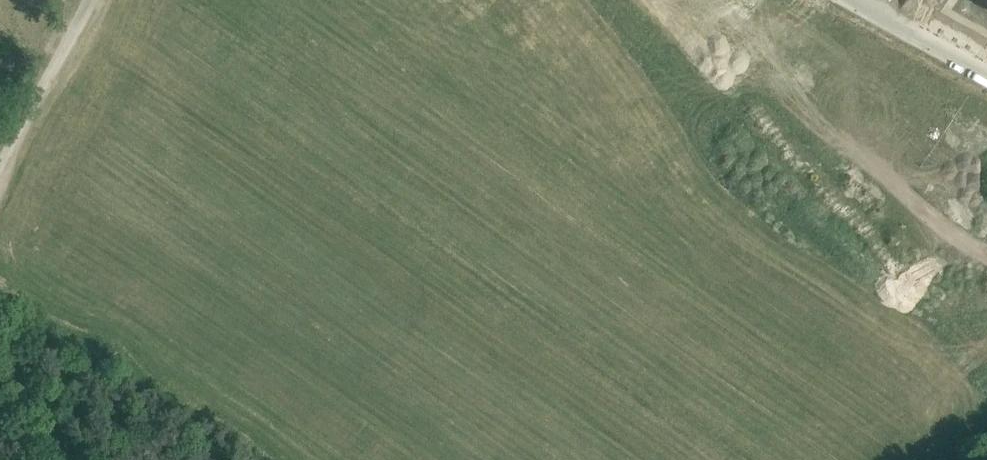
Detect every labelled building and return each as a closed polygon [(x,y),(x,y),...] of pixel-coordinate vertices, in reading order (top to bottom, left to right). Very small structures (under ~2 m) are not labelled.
[(977,4),(986,10),(986,0),(979,0),(977,4)]
